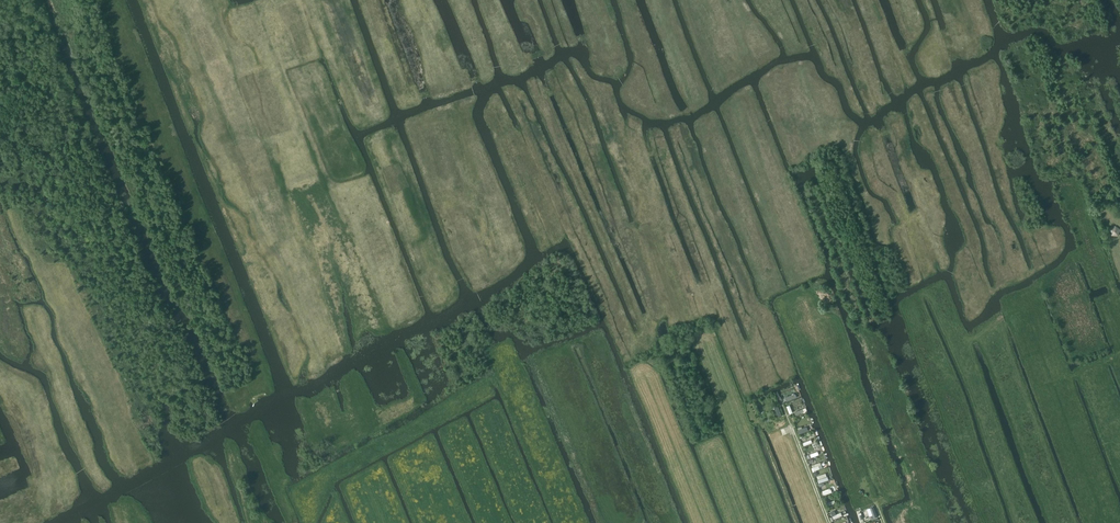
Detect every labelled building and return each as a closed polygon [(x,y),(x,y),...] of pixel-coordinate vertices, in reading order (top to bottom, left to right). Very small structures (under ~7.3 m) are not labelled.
[(1110,229),(1111,235),(1112,236),(1117,236),(1118,236),(1119,231),(1119,229),(1116,226),(1115,226),(1110,229)] [(821,463),(812,466),(814,471),(822,468),(821,463)]
